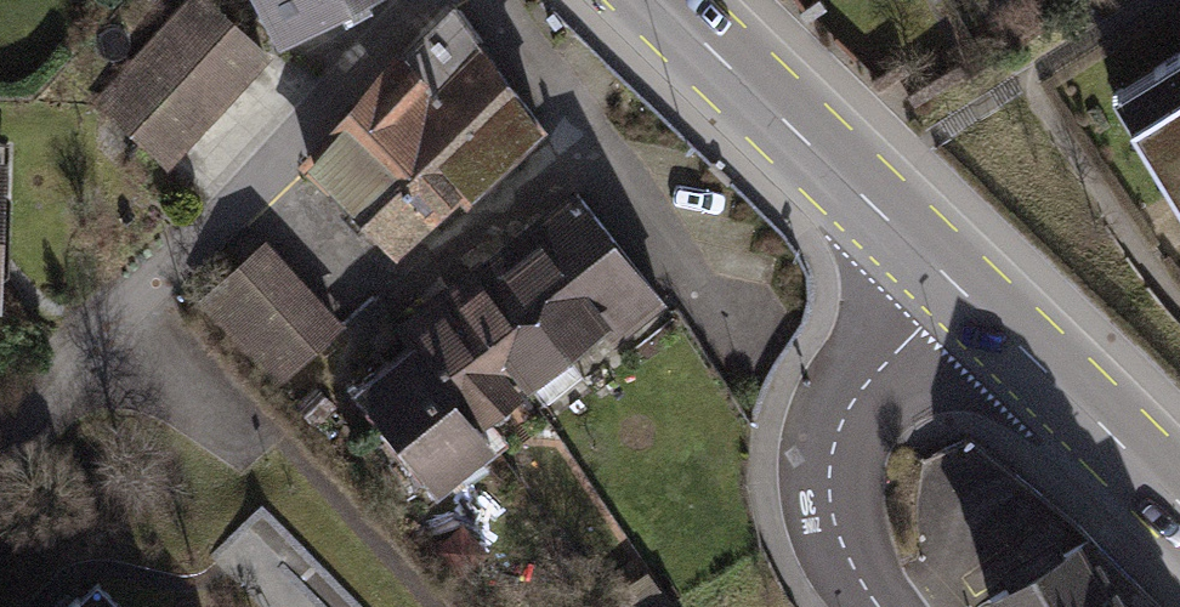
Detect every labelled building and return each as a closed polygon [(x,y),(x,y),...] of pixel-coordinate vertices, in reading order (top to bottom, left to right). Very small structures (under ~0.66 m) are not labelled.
[(91,98),(167,168),(272,55),(212,0),(182,0),(91,98)] [(289,28),(339,0),(273,0),(289,28)] [(401,55),(311,166),(364,215),(395,186),(431,223),(458,200),(464,208),(542,135),(455,14),(407,59),(401,55)] [(1113,92),(1179,203),(1179,52),(1113,92)] [(401,253),(431,223),(395,186),(364,215),(401,253)] [(573,186),(446,286),(529,389),(602,330),(614,345),(666,304),(573,186)] [(265,239),(197,302),(277,389),(345,326),(265,239)] [(529,389),(446,286),(396,325),(412,345),(480,428),(529,389)] [(480,428),(412,345),(353,393),(437,496),(496,448),(480,428)] [(978,597),(984,606),(1139,606),(1089,528),(978,597)] [(647,572),(607,600),(611,606),(662,606),(669,603),(647,572)] [(77,595),(65,606),(88,606),(77,595)]
